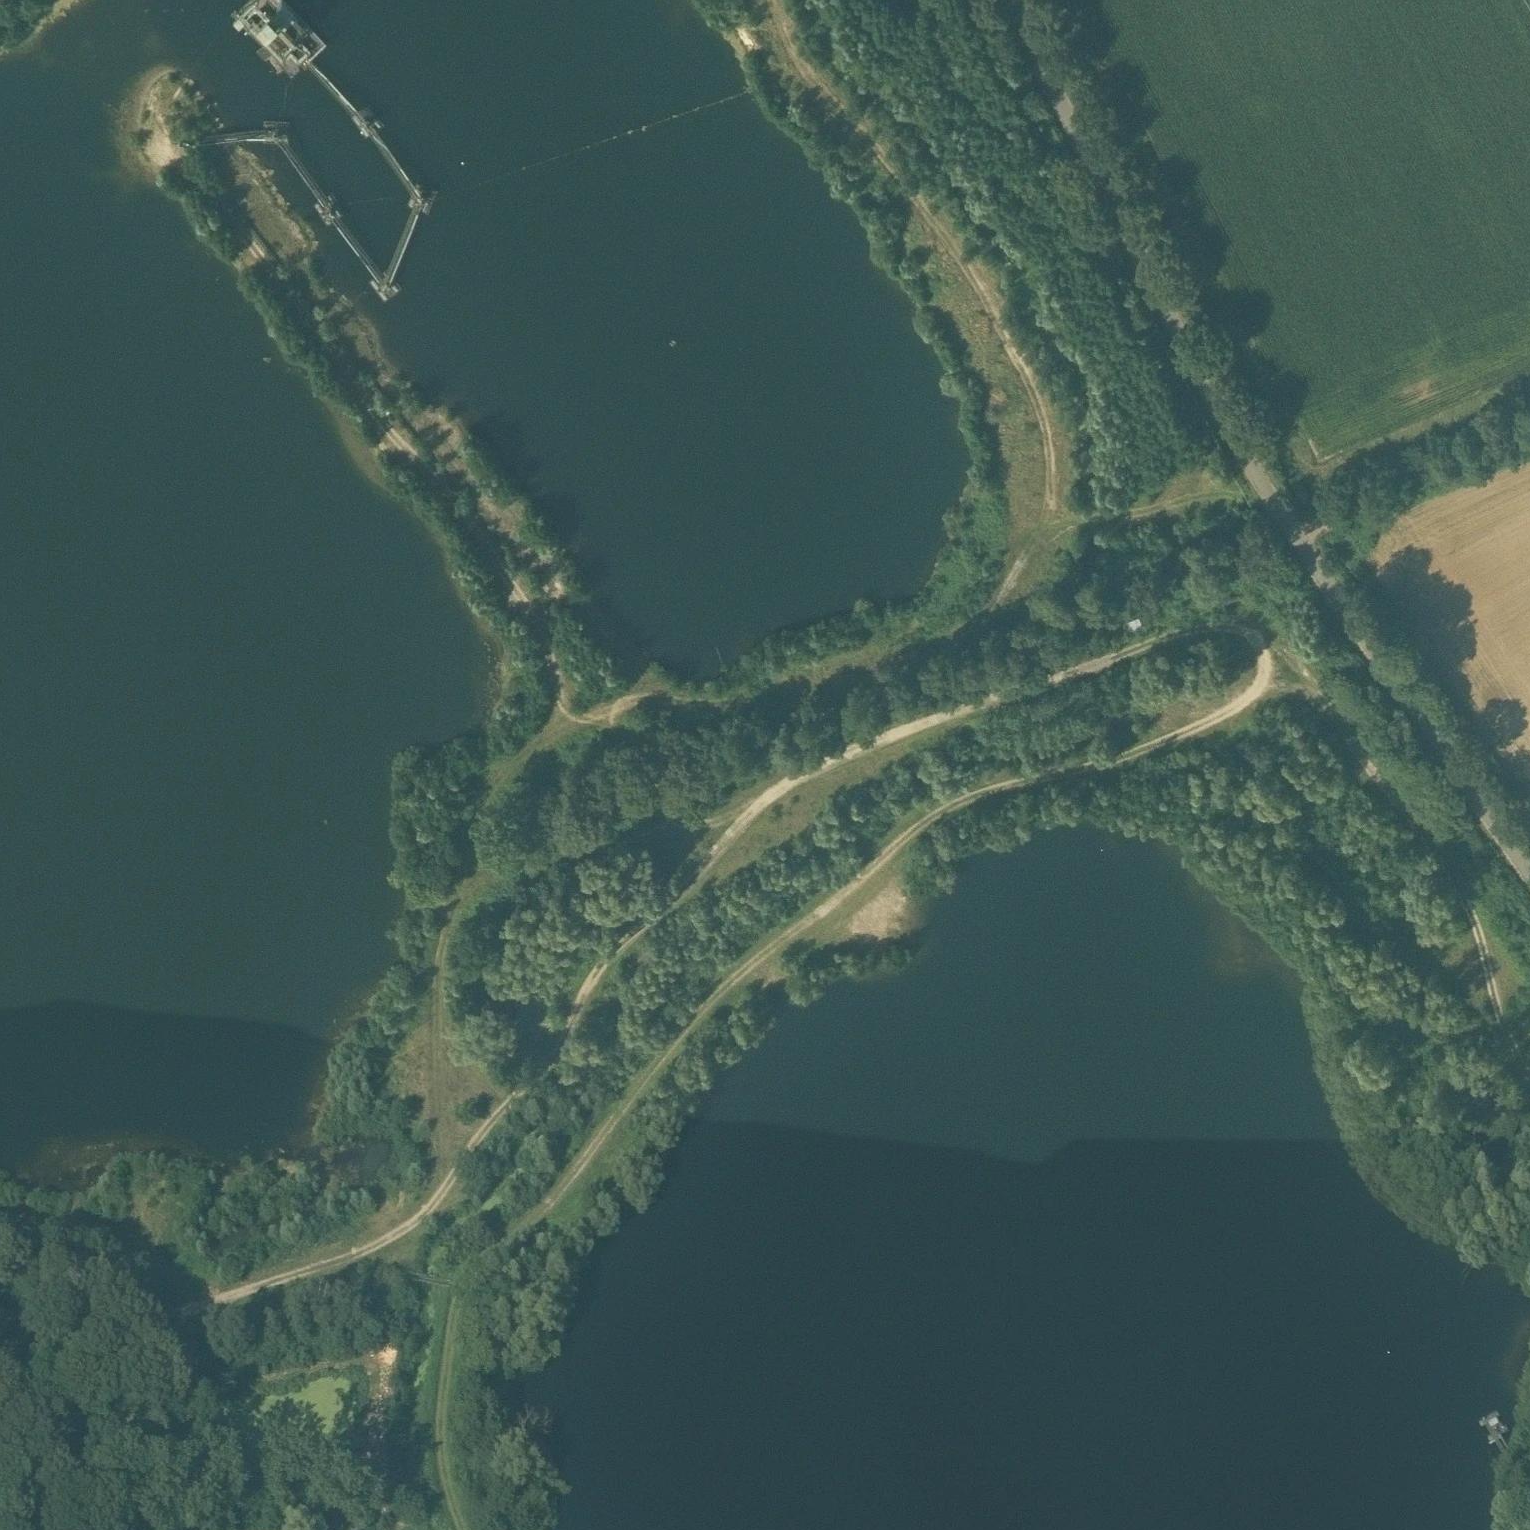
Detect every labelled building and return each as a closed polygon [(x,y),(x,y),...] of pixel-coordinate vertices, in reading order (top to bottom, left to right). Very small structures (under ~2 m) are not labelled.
[(1142,612),(1126,617),(1129,627),(1145,622),(1142,612)]
